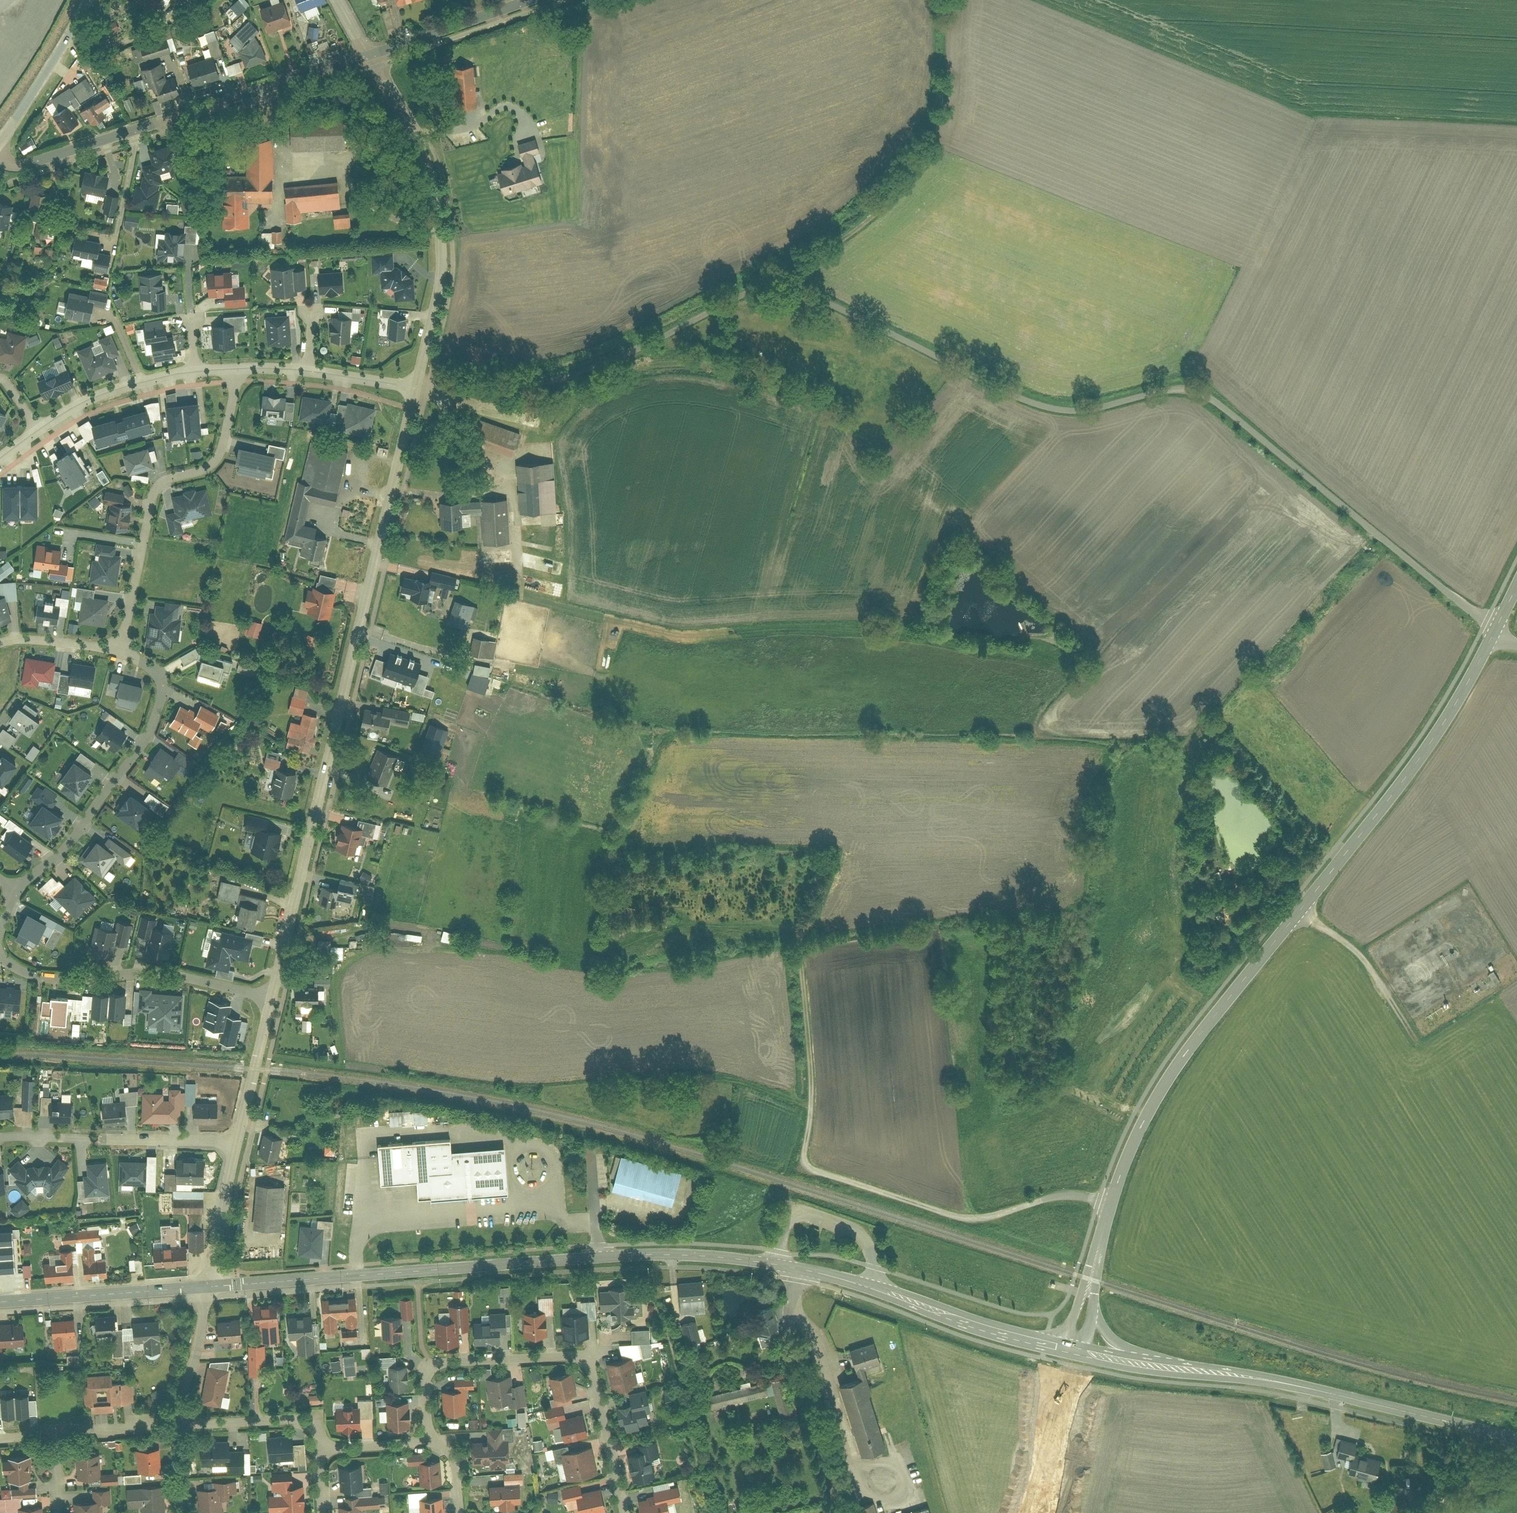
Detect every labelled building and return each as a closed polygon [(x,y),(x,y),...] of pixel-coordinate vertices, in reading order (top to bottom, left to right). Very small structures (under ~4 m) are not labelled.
[(247,0),(236,0),(231,5),(239,14),(250,3),(247,0)] [(261,8),(268,30),(292,22),(285,0),(261,8)] [(301,9),(306,8),(308,15),(320,11),(317,2),(322,0),(297,0),(301,9)] [(259,27),(249,19),(230,38),(239,48),(245,64),(267,57),(262,40),(259,41),(254,33),(259,27)] [(216,28),(206,32),(213,55),(223,51),(216,28)] [(144,44),(149,58),(172,49),(167,36),(144,44)] [(87,51),(78,55),(86,68),(94,64),(87,51)] [(185,66),(193,88),(222,78),(214,56),(185,66)] [(156,60),(140,65),(152,102),(181,93),(174,72),(161,76),(156,60)] [(239,60),(227,65),(230,74),(242,70),(239,60)] [(81,67),(75,71),(81,80),(52,97),(56,103),(50,106),(54,112),(68,103),(71,108),(97,92),(81,67)] [(448,110),(473,108),(469,67),(445,69),(448,110)] [(106,93),(80,108),(85,117),(88,115),(92,123),(107,115),(102,107),(112,101),(111,99),(119,95),(110,80),(101,85),(106,93)] [(68,103),(54,112),(65,131),(79,122),(71,108),(68,103)] [(293,117),(294,149),(348,146),(346,115),(293,117)] [(556,131),(542,128),(540,140),(553,143),(556,131)] [(492,173),(500,197),(551,180),(538,138),(512,146),(518,164),(492,173)] [(174,139),(149,148),(154,160),(158,173),(170,169),(171,172),(184,168),(174,139)] [(273,205),(272,139),(244,139),(244,175),(220,175),(221,228),(248,228),(248,206),(273,205)] [(561,144),(563,151),(571,149),(570,142),(561,144)] [(154,160),(142,164),(145,173),(150,180),(158,181),(160,180),(158,173),(154,160)] [(84,171),(81,194),(105,197),(108,174),(84,171)] [(145,173),(143,173),(142,183),(137,182),(134,203),(157,206),(160,188),(157,188),(158,181),(150,180),(145,173)] [(335,185),(282,189),(285,224),(300,222),(299,212),(337,209),(335,185)] [(119,193),(108,191),(105,210),(116,212),(119,193)] [(52,196),(35,193),(32,211),(50,213),(52,196)] [(189,197),(181,201),(186,211),(194,208),(189,197)] [(7,225),(11,203),(0,201),(0,223),(7,225)] [(350,212),(334,214),(336,228),(351,226),(350,212)] [(48,223),(39,221),(37,235),(45,237),(48,223)] [(159,257),(184,259),(185,240),(197,240),(198,223),(186,222),(186,229),(166,228),(166,236),(160,235),(159,257)] [(281,230),(264,230),(264,239),(281,239),(281,230)] [(74,235),(70,255),(91,259),(89,270),(102,272),(106,254),(97,253),(100,240),(74,235)] [(55,249),(46,249),(45,258),(54,259),(55,249)] [(365,250),(354,251),(354,260),(365,259),(365,250)] [(394,250),(371,252),(373,270),(381,269),(382,287),(391,286),(395,289),(396,298),(416,297),(415,274),(401,264),(394,265),(394,250)] [(319,257),(310,258),(311,282),(320,281),(320,290),(345,289),(344,269),(320,270),(319,257)] [(275,293),(297,291),(297,286),(307,286),(305,267),(293,267),(293,264),(273,265),(275,293)] [(233,269),(208,270),(209,294),(226,294),(227,304),(247,303),(246,283),(234,284),(233,269)] [(152,306),(168,306),(168,286),(164,286),(164,271),(140,272),(141,295),(152,295),(152,306)] [(71,289),(66,314),(91,319),(95,299),(106,302),(109,289),(92,286),(90,293),(71,289)] [(334,313),(331,339),(349,341),(352,315),(361,316),(366,317),(367,306),(354,305),(353,309),(339,308),(339,314),(334,313)] [(400,307),(381,306),(381,314),(391,315),(390,337),(406,338),(407,315),(399,314),(400,307)] [(268,314),(270,343),(292,342),(291,325),(297,325),(296,307),(287,307),(288,313),(268,314)] [(223,323),(213,324),(214,346),(236,345),(235,328),(246,327),(245,313),(223,314),(223,323)] [(149,322),(145,322),(147,340),(153,339),(155,359),(168,358),(169,362),(175,361),(175,355),(177,354),(177,350),(185,349),(183,335),(170,336),(168,321),(164,321),(164,318),(148,319),(149,322)] [(21,362),(27,333),(15,331),(14,339),(0,336),(0,358),(21,362)] [(91,377),(117,365),(112,354),(120,351),(112,331),(100,337),(104,347),(96,351),(92,343),(78,349),(91,377)] [(29,336),(32,343),(40,340),(37,332),(29,336)] [(361,354),(351,353),(350,362),(360,362),(361,354)] [(38,379),(46,397),(75,384),(63,357),(55,360),(60,370),(38,379)] [(288,393),(263,392),(262,411),(284,413),(284,417),(295,418),(296,399),(288,398),(288,393)] [(333,397),(304,394),(301,418),(328,421),(336,422),(338,410),(332,409),(333,397)] [(89,418),(80,424),(84,435),(87,441),(94,436),(97,446),(125,438),(125,435),(142,429),(143,433),(156,429),(153,418),(161,416),(159,400),(145,402),(146,407),(92,423),(89,418)] [(371,435),(377,405),(348,400),(348,403),(339,401),(338,410),(336,422),(352,425),(351,431),(371,435)] [(197,403),(168,406),(170,431),(171,436),(201,433),(200,427),(197,403)] [(513,455),(521,429),(477,415),(469,440),(513,455)] [(67,447),(57,453),(55,450),(49,453),(55,463),(57,461),(60,466),(57,467),(62,474),(64,473),(70,483),(89,471),(82,460),(86,458),(81,450),(78,452),(75,448),(87,441),(84,435),(75,440),(70,433),(61,438),(67,447)] [(268,450),(240,444),(238,458),(241,459),(239,469),(272,476),(276,454),(284,456),(286,445),(269,441),(268,450)] [(158,454),(155,444),(150,445),(149,442),(124,450),(127,461),(121,463),(123,468),(128,467),(130,470),(154,463),(152,456),(158,454)] [(304,541),(308,522),(306,521),(311,499),(336,505),(348,448),(322,442),(313,481),(298,478),(285,537),(304,541)] [(389,446),(379,444),(377,454),(387,455),(389,446)] [(201,448),(191,450),(192,458),(202,457),(201,448)] [(554,459),(518,461),(521,512),(557,510),(554,459)] [(38,465),(32,466),(36,481),(42,480),(38,465)] [(110,478),(103,468),(98,472),(104,482),(110,478)] [(150,473),(133,471),(132,478),(149,480),(150,473)] [(36,481),(5,481),(5,513),(37,513),(36,481)] [(213,512),(207,484),(184,489),(185,492),(173,495),(176,510),(166,512),(171,532),(184,529),(181,519),(213,512)] [(125,492),(106,489),(104,498),(112,499),(107,526),(127,529),(132,501),(124,500),(125,492)] [(508,496),(482,497),(484,542),(510,541),(508,496)] [(462,497),(441,498),(442,527),(464,526),(464,510),(481,509),(481,500),(462,501),(462,497)] [(64,509),(56,506),(54,513),(61,516),(64,509)] [(304,541),(301,553),(311,556),(310,561),(320,564),(329,532),(320,530),(321,525),(308,522),(304,541)] [(116,543),(98,540),(96,552),(101,553),(100,558),(94,557),(91,579),(118,583),(122,553),(115,552),(116,543)] [(37,542),(34,566),(49,568),(49,575),(73,578),(74,564),(61,562),(63,546),(37,542)] [(9,559),(0,566),(0,578),(15,567),(9,559)] [(427,578),(405,573),(402,588),(413,590),(411,598),(427,601),(430,587),(437,588),(438,584),(444,585),(442,594),(447,595),(449,586),(456,588),(458,575),(429,569),(427,578)] [(337,575),(322,572),(320,579),(318,579),(316,585),(315,589),(308,588),(305,604),(309,605),(307,613),(331,618),(337,589),(334,588),(337,575)] [(17,579),(0,580),(1,595),(6,594),(8,598),(18,598),(17,579)] [(106,624),(109,597),(95,595),(96,587),(72,584),(71,593),(77,594),(77,598),(83,598),(81,621),(106,624)] [(0,596),(0,620),(13,616),(8,598),(6,594),(1,595),(0,596)] [(36,619),(58,623),(60,613),(67,614),(70,596),(56,594),(56,599),(45,597),(45,601),(39,600),(36,619)] [(474,602),(456,597),(449,623),(467,628),(474,602)] [(182,602),(166,600),(165,603),(156,602),(155,610),(151,610),(147,645),(170,647),(171,639),(178,639),(182,602)] [(264,621),(253,618),(250,626),(244,624),(242,631),(260,636),(264,621)] [(78,622),(69,621),(68,629),(77,630),(78,622)] [(490,637),(476,634),(472,654),(485,657),(490,637)] [(196,645),(182,654),(185,663),(198,656),(203,658),(197,679),(222,687),(226,670),(236,672),(237,668),(257,674),(259,666),(199,651),(196,645)] [(422,661),(391,650),(388,659),(383,672),(414,683),(419,670),(422,661)] [(59,686),(61,670),(62,669),(55,668),(57,659),(28,654),(23,681),(38,684),(40,677),(51,679),(50,685),(59,686)] [(383,672),(388,659),(377,655),(371,673),(381,677),(383,672)] [(59,686),(58,690),(68,692),(71,681),(94,685),(97,664),(73,660),(71,672),(61,670),(59,686)] [(117,697),(116,702),(137,706),(139,694),(141,695),(144,681),(124,677),(125,672),(112,669),(106,695),(117,697)] [(429,674),(419,670),(414,683),(413,688),(423,691),(425,686),(429,674)] [(435,689),(425,686),(423,691),(433,694),(435,689)] [(306,698),(293,694),(289,708),(302,712),(306,698)] [(40,709),(26,700),(24,703),(20,701),(8,718),(30,733),(41,717),(36,714),(40,709)] [(197,711),(181,702),(169,724),(193,736),(200,723),(212,729),(221,712),(202,702),(197,711)] [(408,720),(410,710),(391,706),(389,713),(369,710),(365,735),(378,738),(380,728),(390,730),(393,717),(408,720)] [(117,714),(110,710),(95,733),(116,747),(127,731),(112,721),(117,714)] [(319,713),(304,710),(302,721),(292,719),(289,732),(291,732),(288,746),(309,750),(311,741),(314,742),(316,733),(314,732),(319,713)] [(426,712),(413,710),(412,717),(425,719),(426,712)] [(228,721),(222,718),(217,726),(224,730),(228,721)] [(443,724),(430,721),(424,745),(437,748),(443,724)] [(4,726),(0,731),(0,739),(9,745),(17,735),(4,726)] [(176,754),(161,744),(143,771),(152,777),(155,774),(161,777),(165,770),(172,775),(179,765),(187,770),(195,758),(179,748),(176,754)] [(398,754),(378,747),(369,775),(389,781),(398,754)] [(96,760),(81,749),(62,776),(67,780),(61,788),(77,799),(89,783),(87,781),(95,770),(91,767),(96,760)] [(282,752),(271,749),(270,755),(267,754),(265,764),(279,767),(282,752)] [(10,787),(3,782),(19,760),(5,751),(4,752),(0,758),(0,788),(6,793),(10,787)] [(298,771),(279,767),(274,791),(293,795),(298,771)] [(53,793),(38,783),(30,795),(41,802),(30,819),(51,833),(54,829),(56,830),(62,822),(59,820),(64,812),(48,801),(53,793)] [(145,797),(131,788),(120,803),(121,804),(115,813),(129,823),(132,819),(138,823),(151,804),(159,810),(166,801),(150,790),(145,797)] [(267,817),(250,813),(247,826),(258,829),(252,852),(275,857),(281,829),(265,826),(267,817)] [(25,826),(10,816),(6,823),(9,825),(2,836),(6,839),(2,846),(23,859),(34,841),(20,832),(25,826)] [(337,848),(355,852),(358,840),(361,840),(362,832),(379,836),(382,822),(361,817),(359,824),(343,820),(337,848)] [(105,841),(98,836),(93,844),(89,841),(79,855),(104,873),(117,855),(126,861),(134,850),(110,834),(105,841)] [(98,895),(76,872),(65,882),(59,876),(57,878),(53,874),(38,888),(44,895),(49,890),(55,897),(57,895),(76,915),(98,895)] [(259,903),(258,911),(265,912),(269,895),(241,890),(242,882),(221,877),(218,894),(243,900),(259,903)] [(328,910),(331,898),(352,903),(357,884),(331,878),(328,889),(319,887),(314,907),(328,910)] [(259,903),(243,900),(238,922),(254,925),(258,911),(259,903)] [(40,914),(29,908),(21,924),(15,935),(35,946),(43,931),(50,934),(45,942),(54,947),(64,929),(56,924),(59,918),(42,910),(40,914)] [(156,915),(143,912),(139,933),(150,935),(147,948),(168,953),(174,929),(154,924),(156,915)] [(117,926),(96,922),(91,947),(112,951),(114,939),(127,942),(131,919),(119,917),(117,926)] [(262,943),(264,934),(246,930),(246,934),(224,929),(222,937),(213,936),(207,964),(218,967),(216,975),(234,978),(236,968),(229,967),(231,962),(238,958),(248,960),(252,941),(262,943)] [(4,1009),(4,1016),(12,1016),(12,1009),(20,1010),(22,985),(0,983),(0,1009),(4,1009)] [(303,1002),(303,1007),(313,1007),(313,1002),(321,1002),(321,993),(325,993),(325,986),(320,987),(320,983),(297,984),(297,1002),(303,1002)] [(140,988),(139,997),(134,997),(134,1006),(139,1007),(149,1008),(148,1023),(182,1026),(184,991),(140,988)] [(108,1012),(110,990),(94,989),(94,992),(83,991),(83,995),(81,1017),(90,1017),(91,1005),(93,1005),(92,1014),(108,1015),(108,1012)] [(126,991),(110,990),(108,1012),(126,1013),(125,1022),(132,1022),(133,1010),(125,1010),(126,991)] [(52,993),(51,997),(43,997),(43,1012),(52,1012),(51,1020),(68,1021),(68,1007),(74,1007),(73,1016),(81,1017),(83,995),(69,994),(52,993)] [(232,1001),(210,996),(204,1024),(222,1028),(220,1039),(236,1042),(242,1015),(229,1012),(232,1001)] [(311,1018),(303,1018),(303,1029),(311,1029),(311,1018)] [(23,1079),(23,1107),(33,1107),(33,1079),(23,1079)] [(197,1079),(186,1079),(186,1090),(186,1104),(195,1104),(195,1101),(196,1101),(197,1079)] [(164,1091),(143,1091),(143,1120),(181,1120),(181,1107),(186,1107),(186,1104),(186,1090),(182,1090),(182,1086),(170,1086),(170,1097),(164,1097),(164,1091)] [(121,1100),(103,1101),(104,1123),(128,1122),(127,1104),(138,1103),(138,1089),(120,1090),(121,1100)] [(15,1114),(13,1092),(0,1093),(0,1116),(15,1114)] [(51,1094),(41,1093),(41,1113),(51,1113),(50,1120),(73,1120),(73,1100),(51,1099),(51,1094)] [(195,1104),(194,1122),(218,1123),(219,1102),(196,1101),(195,1101),(195,1104)] [(390,1111),(390,1125),(428,1123),(428,1109),(390,1111)] [(302,1131),(282,1128),(280,1137),(300,1140),(302,1131)] [(266,1135),(261,1155),(281,1159),(286,1139),(266,1135)] [(505,1144),(453,1149),(452,1136),(379,1143),(382,1182),(417,1179),(419,1197),(431,1196),(431,1199),(509,1192),(505,1144)] [(19,1158),(9,1167),(17,1176),(14,1179),(27,1192),(32,1188),(36,1192),(38,1189),(43,1189),(47,1191),(49,1187),(54,1191),(65,1175),(63,1174),(70,1164),(59,1155),(52,1163),(44,1163),(44,1161),(35,1162),(35,1164),(26,1165),(19,1158)] [(622,1155),(614,1187),(673,1203),(681,1171),(622,1155)] [(120,1161),(119,1186),(145,1186),(145,1192),(155,1192),(156,1157),(147,1156),(146,1162),(120,1161)] [(206,1156),(178,1156),(178,1171),(165,1171),(165,1189),(174,1189),(178,1189),(178,1181),(205,1182),(206,1156)] [(88,1172),(84,1172),(84,1177),(77,1178),(78,1196),(84,1196),(84,1199),(99,1198),(99,1192),(110,1192),(108,1160),(87,1161),(88,1172)] [(287,1185),(257,1183),(255,1225),(285,1227),(287,1185)] [(190,1211),(191,1248),(204,1248),(204,1189),(178,1189),(174,1189),(175,1211),(190,1211)] [(23,1201),(16,1210),(23,1216),(31,1208),(23,1201)] [(300,1225),(297,1254),(321,1256),(323,1236),(332,1237),(334,1220),(319,1218),(318,1227),(300,1225)] [(138,1220),(129,1225),(133,1232),(142,1227),(138,1220)] [(180,1222),(162,1222),(162,1240),(153,1240),(154,1265),(188,1264),(187,1243),(181,1243),(180,1222)] [(85,1256),(86,1276),(108,1274),(107,1256),(95,1257),(94,1244),(101,1244),(100,1228),(62,1230),(62,1242),(77,1241),(78,1250),(83,1250),(83,1256),(85,1256)] [(15,1274),(12,1234),(0,1235),(0,1275),(15,1274)] [(75,1279),(74,1248),(60,1249),(61,1259),(57,1259),(57,1262),(45,1262),(46,1280),(75,1279)] [(143,1270),(142,1255),(135,1256),(135,1258),(130,1258),(131,1270),(143,1270)] [(32,1262),(24,1262),(24,1278),(32,1277),(32,1262)] [(680,1281),(682,1312),(706,1311),(705,1279),(680,1281)] [(540,1296),(541,1309),(547,1308),(547,1314),(555,1313),(554,1295),(552,1295),(552,1282),(545,1282),(546,1295),(540,1296)] [(510,1284),(498,1283),(498,1292),(510,1292),(510,1284)] [(608,1287),(601,1288),(601,1308),(613,1308),(613,1310),(610,1310),(608,1311),(607,1313),(607,1316),(608,1318),(610,1319),(617,1319),(617,1317),(641,1316),(641,1301),(644,1301),(643,1288),(629,1289),(629,1285),(608,1285),(608,1287)] [(588,1309),(589,1317),(596,1316),(596,1293),(585,1293),(585,1299),(578,1299),(578,1305),(563,1305),(563,1310),(588,1309)] [(357,1296),(324,1298),(325,1329),(338,1328),(337,1317),(347,1316),(347,1325),(358,1324),(357,1296)] [(412,1297),(402,1298),(403,1316),(413,1316),(412,1297)] [(279,1302),(255,1303),(256,1319),(261,1318),(262,1337),(280,1336),(279,1302)] [(451,1318),(436,1319),(437,1343),(459,1342),(458,1328),(470,1327),(469,1302),(451,1303),(451,1318)] [(776,1328),(771,1307),(753,1312),(758,1333),(754,1334),(758,1348),(774,1344),(770,1329),(776,1328)] [(541,1309),(523,1310),(525,1335),(548,1334),(547,1314),(547,1308),(541,1309)] [(588,1309),(563,1310),(564,1338),(574,1338),(574,1335),(589,1334),(589,1317),(588,1309)] [(492,1320),(476,1320),(476,1341),(502,1340),(502,1330),(512,1329),(511,1310),(506,1310),(506,1313),(491,1313),(492,1320)] [(118,1314),(97,1315),(97,1329),(113,1328),(118,1328),(118,1314)] [(315,1315),(289,1315),(289,1337),(299,1337),(299,1351),(316,1350),(315,1315)] [(401,1315),(382,1315),(382,1337),(403,1337),(403,1322),(401,1322),(401,1315)] [(76,1318),(53,1320),(54,1345),(77,1344),(76,1318)] [(242,1319),(219,1320),(220,1338),(221,1340),(232,1339),(243,1338),(242,1319)] [(696,1319),(688,1321),(694,1341),(702,1338),(696,1319)] [(160,1320),(134,1322),(134,1324),(135,1339),(144,1338),(145,1352),(148,1356),(154,1357),(160,1356),(162,1351),(160,1320)] [(3,1360),(2,1344),(26,1342),(25,1322),(0,1324),(0,1360),(3,1360)] [(135,1339),(134,1324),(123,1325),(123,1328),(123,1354),(132,1354),(131,1339),(135,1339)] [(123,1328),(118,1328),(113,1328),(114,1354),(123,1354),(123,1328)] [(632,1328),(633,1342),(651,1341),(650,1328),(632,1328)] [(221,1340),(220,1338),(215,1338),(216,1348),(233,1347),(232,1339),(221,1340)] [(620,1342),(624,1357),(633,1354),(634,1358),(653,1354),(652,1341),(651,1341),(633,1342),(620,1342)] [(852,1348),(857,1366),(882,1361),(876,1342),(852,1348)] [(265,1343),(250,1344),(251,1374),(266,1373),(265,1343)] [(356,1353),(344,1354),(345,1374),(357,1373),(356,1353)] [(397,1354),(379,1355),(379,1366),(388,1365),(389,1388),(408,1387),(407,1362),(397,1363),(397,1354)] [(624,1357),(606,1361),(613,1386),(640,1379),(634,1358),(633,1354),(624,1357)] [(78,1355),(68,1355),(68,1368),(78,1368),(78,1355)] [(211,1360),(210,1366),(228,1369),(230,1359),(211,1360)] [(208,1365),(201,1402),(222,1406),(224,1393),(226,1393),(230,1369),(228,1369),(210,1366),(208,1365)] [(480,1377),(487,1377),(487,1376),(492,1375),(492,1367),(479,1367),(480,1377)] [(536,1367),(530,1371),(535,1379),(541,1376),(536,1367)] [(572,1370),(550,1375),(555,1396),(572,1393),(577,1391),(572,1370)] [(492,1375),(487,1376),(487,1377),(490,1401),(513,1399),(512,1383),(510,1373),(492,1375)] [(134,1402),(132,1381),(112,1382),(111,1374),(82,1376),(84,1414),(114,1412),(114,1403),(134,1402)] [(865,1375),(839,1383),(861,1453),(886,1445),(865,1375)] [(455,1377),(455,1388),(465,1387),(475,1387),(475,1376),(455,1377)] [(525,1382),(512,1383),(513,1399),(513,1405),(526,1403),(525,1382)] [(783,1382),(772,1385),(779,1416),(791,1413),(783,1382)] [(358,1398),(359,1404),(359,1406),(362,1406),(362,1416),(373,1416),(372,1384),(366,1384),(367,1397),(358,1398)] [(762,1384),(710,1395),(713,1407),(765,1396),(762,1384)] [(455,1388),(443,1389),(444,1412),(466,1411),(465,1387),(455,1388)] [(629,1401),(618,1403),(621,1422),(627,1421),(629,1431),(642,1429),(641,1423),(650,1421),(648,1409),(654,1408),(652,1399),(651,1399),(649,1388),(627,1392),(629,1401)] [(672,1391),(662,1395),(666,1408),(677,1404),(672,1391)] [(387,1401),(390,1401),(389,1393),(376,1394),(377,1402),(387,1402),(387,1401)] [(573,1402),(572,1393),(555,1396),(551,1397),(553,1405),(564,1403),(573,1402)] [(390,1401),(387,1401),(387,1402),(388,1426),(411,1425),(410,1400),(390,1401)] [(564,1403),(546,1408),(549,1420),(561,1417),(567,1416),(564,1403)] [(346,1406),(338,1406),(338,1428),(344,1428),(344,1429),(354,1429),(354,1427),(362,1427),(362,1416),(362,1406),(359,1406),(353,1406),(353,1404),(346,1404),(346,1406)] [(525,1410),(518,1410),(519,1424),(526,1424),(525,1410)] [(567,1416),(561,1417),(562,1424),(554,1426),(557,1439),(565,1438),(565,1439),(589,1434),(585,1412),(567,1416)] [(478,1417),(470,1417),(471,1425),(479,1425),(478,1417)] [(474,1441),(474,1459),(493,1458),(493,1467),(506,1467),(506,1460),(511,1460),(510,1440),(503,1440),(503,1427),(487,1427),(488,1440),(474,1441)] [(268,1435),(269,1459),(296,1458),(296,1466),(307,1465),(306,1441),(292,1442),(291,1434),(268,1435)] [(1333,1452),(1346,1456),(1341,1473),(1375,1482),(1381,1461),(1353,1454),(1356,1441),(1337,1436),(1333,1452)] [(640,1449),(628,1452),(634,1479),(656,1473),(651,1455),(659,1453),(655,1437),(638,1441),(640,1449)] [(117,1438),(109,1439),(109,1445),(116,1445),(117,1448),(122,1447),(122,1440),(117,1440),(117,1438)] [(202,1441),(203,1463),(227,1462),(228,1469),(244,1468),(243,1451),(231,1452),(230,1439),(202,1441)] [(563,1457),(567,1478),(596,1472),(591,1446),(569,1450),(568,1445),(551,1448),(553,1459),(563,1457)] [(160,1449),(138,1450),(139,1470),(162,1468),(160,1449)] [(100,1451),(77,1453),(78,1477),(101,1475),(101,1473),(100,1451)] [(426,1452),(408,1453),(408,1464),(419,1463),(420,1483),(441,1482),(440,1458),(426,1458),(426,1452)] [(32,1479),(32,1455),(9,1456),(9,1460),(3,1460),(4,1470),(9,1470),(9,1479),(32,1479)] [(340,1466),(341,1487),(354,1487),(364,1486),(364,1485),(363,1465),(340,1466)] [(523,1470),(505,1471),(505,1483),(522,1482),(524,1482),(523,1470)] [(294,1471),(274,1472),(275,1493),(269,1493),(270,1510),(306,1508),(305,1479),(295,1480),(294,1471)] [(101,1473),(101,1475),(102,1483),(120,1482),(119,1472),(101,1473)] [(142,1472),(124,1473),(125,1481),(142,1480),(142,1472)] [(200,1487),(202,1512),(222,1512),(226,1512),(225,1498),(230,1497),(229,1491),(237,1490),(236,1478),(215,1479),(216,1486),(200,1487)] [(12,1487),(12,1495),(37,1494),(37,1486),(29,1486),(29,1479),(19,1479),(19,1486),(12,1487)] [(505,1483),(491,1483),(492,1502),(500,1501),(500,1506),(515,1506),(515,1500),(522,1500),(522,1482),(505,1483)] [(578,1505),(579,1512),(584,1512),(607,1509),(602,1486),(583,1490),(581,1482),(562,1486),(565,1501),(567,1501),(568,1507),(578,1505)] [(130,1505),(145,1504),(145,1512),(165,1512),(164,1484),(129,1486),(130,1505)] [(639,1498),(642,1512),(672,1512),(670,1500),(682,1498),(679,1484),(654,1489),(655,1494),(639,1498)] [(364,1486),(354,1487),(354,1494),(373,1493),(372,1485),(364,1485),(364,1486)] [(76,1499),(77,1512),(104,1512),(103,1502),(111,1502),(110,1487),(93,1488),(93,1498),(76,1499)] [(427,1496),(427,1489),(409,1491),(410,1512),(421,1512),(420,1496),(427,1496)] [(373,1493),(354,1494),(345,1494),(346,1504),(360,1503),(360,1507),(380,1506),(380,1504),(386,1504),(386,1495),(380,1495),(380,1494),(373,1493)] [(420,1496),(421,1512),(445,1512),(444,1495),(427,1496),(420,1496)] [(19,1509),(19,1506),(22,1506),(21,1496),(0,1497),(0,1509),(19,1509)] [(340,1504),(340,1512),(360,1512),(360,1507),(360,1503),(346,1504),(340,1504)] [(930,1504),(899,1512),(932,1512),(930,1504)] [(19,1506),(19,1509),(19,1512),(44,1512),(43,1505),(22,1506),(19,1506)]
